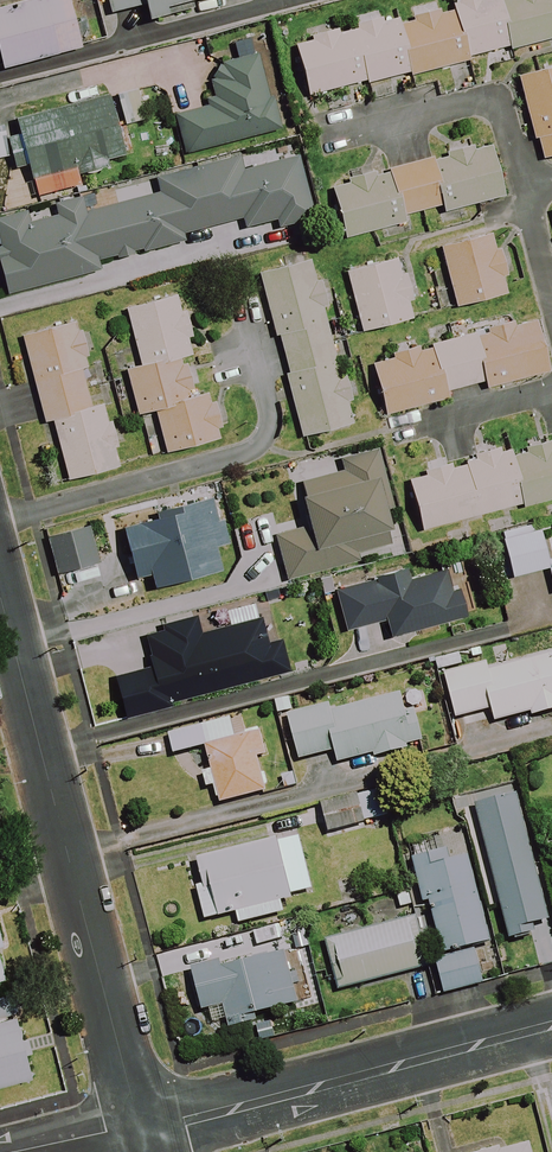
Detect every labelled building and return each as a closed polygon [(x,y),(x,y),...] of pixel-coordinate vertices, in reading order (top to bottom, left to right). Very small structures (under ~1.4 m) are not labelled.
[(67,0),(39,0),(0,11),(0,69),(0,71),(80,48),(67,0)] [(111,15),(143,7),(147,22),(167,17),(165,9),(198,0),(107,0),(111,15)] [(463,62),(509,52),(497,0),(454,0),(450,1),(451,6),(463,62)] [(509,52),(551,42),(551,0),(497,0),(509,52)] [(396,19),(408,74),(463,62),(451,6),(396,19)] [(350,29),(362,85),(408,74),(396,19),(350,29)] [(362,85),(350,29),(294,42),(307,97),(362,85)] [(267,98),(257,56),(217,65),(220,78),(210,81),(216,107),(178,116),(187,155),(283,132),(274,96),(267,98)] [(518,80),(537,161),(551,158),(551,72),(518,80)] [(124,155),(108,95),(14,120),(18,133),(5,137),(13,170),(28,167),(36,197),(80,186),(77,176),(106,168),(104,161),(124,155)] [(149,120),(143,96),(119,102),(125,126),(149,120)] [(446,206),(448,213),(504,198),(490,143),(433,158),(446,206)] [(294,156),(240,169),(237,158),(155,177),(159,194),(84,213),(80,199),(53,206),(55,216),(28,222),(26,214),(0,220),(0,254),(2,260),(0,260),(0,271),(6,295),(99,272),(97,263),(183,242),(182,235),(240,220),(243,230),(276,222),(277,228),(310,220),(294,156)] [(386,171),(398,219),(446,206),(433,158),(386,171)] [(398,219),(386,171),(330,186),(344,240),(400,225),(398,219)] [(507,295),(492,237),(440,250),(455,308),(507,295)] [(416,319),(401,259),(346,273),(361,333),(416,319)] [(300,438),(350,426),(342,396),(349,395),(344,375),(337,376),(320,303),(328,301),(323,281),(315,283),(310,263),(260,275),(300,438)] [(185,354),(188,353),(185,339),(192,337),(185,310),(180,311),(177,299),(126,310),(139,365),(185,354)] [(486,383),(488,388),(546,373),(533,321),(474,336),(486,383)] [(81,370),(88,368),(76,324),(22,338),(33,382),(44,423),(51,421),(91,411),(90,408),(81,370)] [(430,347),(442,395),(486,383),(474,336),(430,347)] [(442,395),(430,347),(371,362),(384,415),(444,400),(442,395)] [(152,413),(197,403),(185,354),(139,365),(124,368),(136,417),(152,413)] [(197,403),(152,413),(157,432),(144,435),(150,460),(220,444),(215,425),(220,423),(215,403),(209,405),(208,400),(197,403)] [(91,411),(51,421),(66,481),(120,468),(104,408),(91,411)] [(526,508),(551,501),(551,445),(529,451),(532,462),(515,466),(525,504),(526,508)] [(525,504),(515,466),(509,447),(406,475),(421,532),(518,506),(525,504)] [(391,531),(374,452),(340,460),(342,472),(298,482),(308,527),(275,535),(285,580),(358,563),(353,539),(391,531)] [(223,545),(212,499),(121,522),(135,579),(149,576),(152,588),(219,572),(214,548),(223,545)] [(546,521),(499,534),(511,579),(547,569),(551,589),(551,559),(546,561),(538,532),(548,529),(546,521)] [(97,564),(88,526),(46,536),(56,574),(97,564)] [(414,578),(412,569),(334,590),(346,634),(384,623),(389,641),(466,621),(458,591),(450,593),(444,570),(414,578)] [(266,646),(259,619),(200,635),(195,617),(162,626),(163,630),(144,636),(152,665),(113,676),(124,717),(287,674),(279,643),(266,646)] [(456,652),(431,659),(435,675),(460,668),(456,652)] [(487,671),(486,665),(443,675),(454,719),(490,711),(492,723),(530,714),(531,717),(551,712),(551,656),(487,671)] [(422,746),(408,693),(331,713),(329,707),(286,718),(298,762),(333,753),(337,768),(422,746)] [(234,739),(230,719),(167,735),(172,756),(205,748),(219,805),(265,793),(257,758),(265,756),(259,733),(234,739)] [(382,818),(375,792),(320,808),(328,834),(382,818)] [(548,930),(514,796),(474,806),(508,940),(548,930)] [(310,893),(297,836),(195,860),(201,887),(195,888),(203,922),(233,914),(236,926),(282,915),(278,901),(310,893)] [(487,943),(462,845),(410,859),(422,904),(428,903),(441,955),(487,943)] [(424,967),(411,920),(325,944),(338,991),(424,967)] [(296,1005),(284,953),(245,962),(244,957),(191,969),(201,1012),(222,1007),(227,1029),(247,1024),(246,1017),(296,1005)] [(479,984),(472,955),(433,965),(440,993),(479,984)] [(31,1079),(9,995),(0,998),(0,1087),(31,1079)] [(496,1151),(530,1151),(528,1144),(496,1151)]
